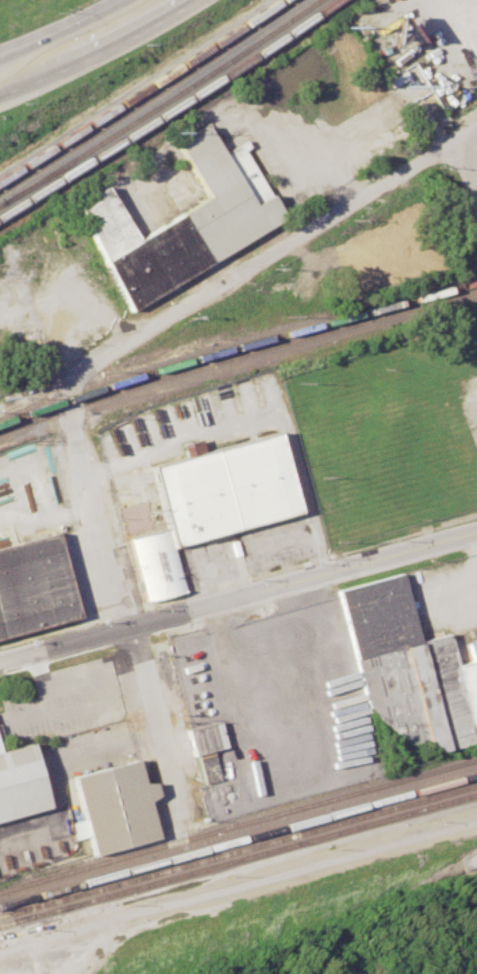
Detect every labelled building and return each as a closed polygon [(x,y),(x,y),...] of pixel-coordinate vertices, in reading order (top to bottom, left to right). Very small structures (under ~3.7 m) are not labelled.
[(176,143),(205,126),(221,153),(243,140),(248,149),(243,152),(280,217),(131,304),(73,203),(104,185),(135,238),(207,197),(176,143)] [(149,467),(182,457),(178,445),(197,439),(201,453),(278,432),(300,511),(173,546),(186,590),(144,602),(126,538),(166,527),(149,467)] [(76,615),(0,636),(0,548),(53,533),(76,615)] [(465,640),(476,637),(476,743),(443,752),(412,742),(369,711),(335,590),(399,572),(418,642),(449,634),(457,663),(470,659),(465,640)] [(226,746),(219,722),(187,731),(194,755),(226,746)] [(46,806),(0,819),(0,749),(29,742),(46,806)] [(204,782),(218,780),(214,751),(199,753),(204,782)] [(74,777),(136,759),(143,784),(158,780),(163,797),(149,801),(160,838),(95,856),(88,834),(77,837),(73,824),(86,820),(74,777)]
